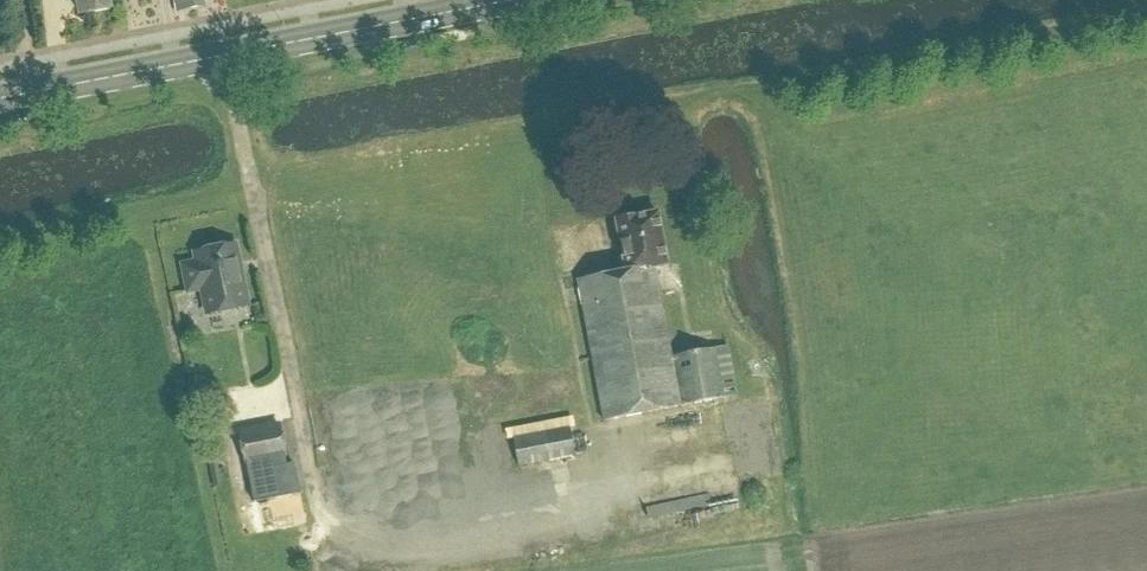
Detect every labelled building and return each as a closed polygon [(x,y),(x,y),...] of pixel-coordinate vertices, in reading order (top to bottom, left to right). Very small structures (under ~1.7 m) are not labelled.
[(81,17),(111,11),(109,0),(78,0),(81,17)] [(179,10),(204,5),(203,0),(177,0),(179,10)] [(604,422),(682,408),(656,269),(668,267),(658,214),(616,222),(626,274),(578,283),(604,422)] [(247,308),(235,246),(196,254),(197,264),(184,267),(189,292),(203,289),(208,315),(247,308)] [(686,406),(723,399),(714,351),(677,358),(686,406)] [(279,426),(240,433),(246,465),(253,504),(300,495),(294,464),(287,466),(285,457),(279,426)] [(519,468),(574,457),(568,427),(513,438),(519,468)]
